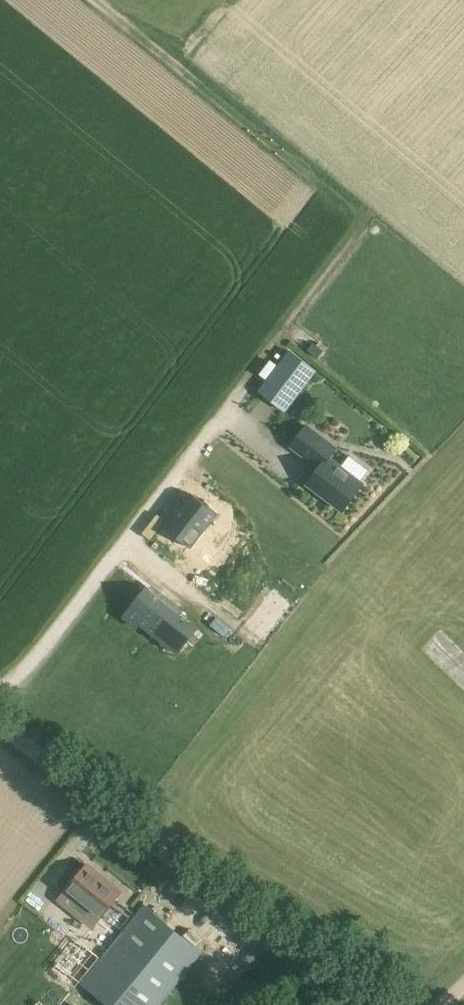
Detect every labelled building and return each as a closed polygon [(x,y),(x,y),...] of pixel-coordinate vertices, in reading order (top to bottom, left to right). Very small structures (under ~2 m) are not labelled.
[(308,351),(319,359),(324,352),(314,344),(308,351)] [(288,350),(257,392),(285,413),(316,371),(288,350)] [(289,449),(319,470),(307,485),(342,512),(364,484),(329,458),(337,448),(307,425),(289,449)] [(192,493),(164,528),(192,549),(219,514),(192,493)] [(144,623),(171,644),(188,621),(175,611),(179,607),(164,595),(161,599),(150,591),(130,617),(142,627),(144,623)] [(100,917),(121,891),(88,864),(57,901),(74,915),(83,903),(100,917)] [(61,967),(83,985),(107,1004),(157,1004),(162,998),(191,964),(200,954),(201,952),(142,904),(104,951),(95,962),(77,947),(61,967)]
